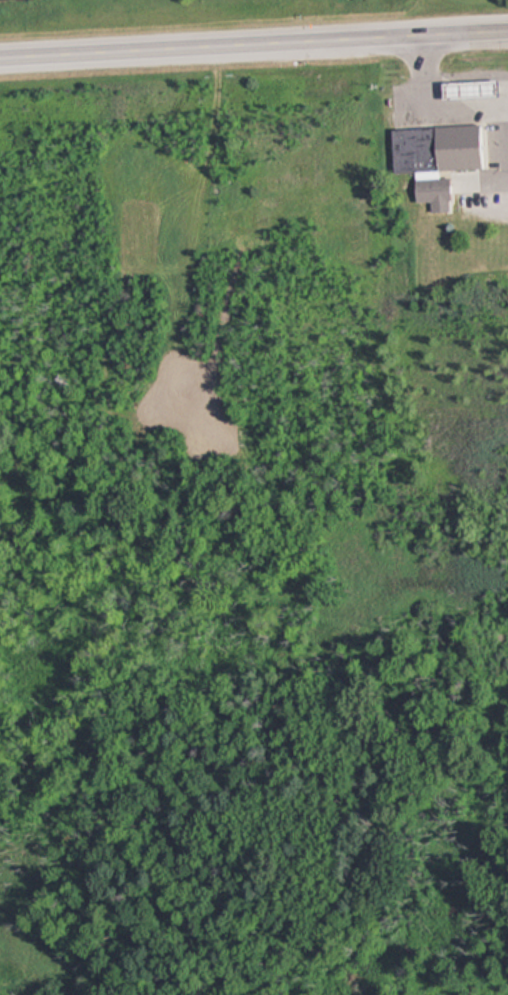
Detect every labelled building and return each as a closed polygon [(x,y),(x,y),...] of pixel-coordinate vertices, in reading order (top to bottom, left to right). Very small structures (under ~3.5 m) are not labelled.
[(434,81),(435,101),(493,98),(492,77),(434,81)] [(480,125),(482,169),(392,172),(390,129),(480,125)]
